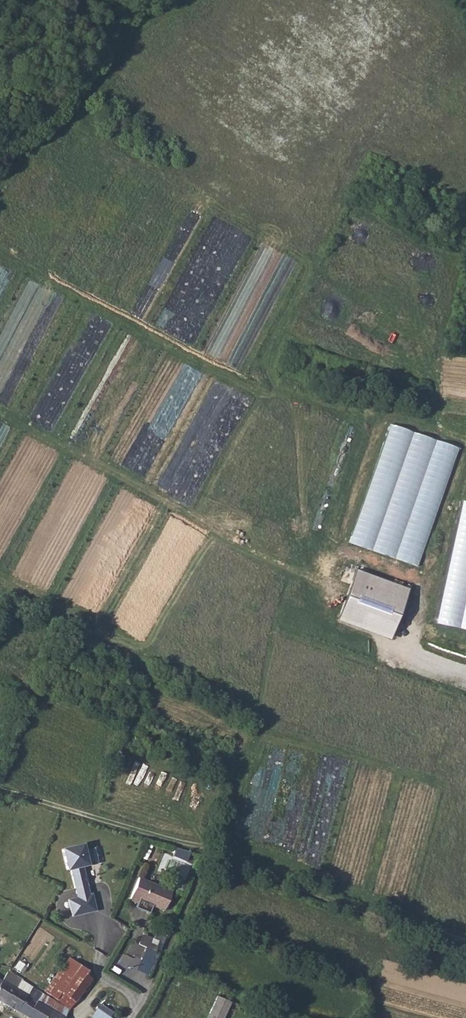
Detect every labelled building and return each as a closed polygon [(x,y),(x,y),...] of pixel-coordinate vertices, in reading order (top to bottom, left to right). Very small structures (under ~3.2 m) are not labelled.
[(83,843),(63,848),(68,869),(72,868),(79,897),(90,894),(83,865),(97,861),(94,848),(85,850),(83,843)] [(177,847),(174,855),(187,861),(191,851),(177,847)] [(153,905),(163,910),(170,896),(172,892),(139,878),(130,899),(138,903),(137,906),(150,912),(153,905)] [(79,897),(69,899),(73,916),(97,910),(93,893),(90,894),(79,897)] [(147,948),(138,970),(149,975),(165,942),(144,934),(139,944),(147,948)] [(43,994),(69,1011),(94,976),(69,957),(43,994)] [(15,1010),(32,986),(8,971),(1,980),(0,979),(0,1001),(15,1010)] [(15,1010),(29,1017),(64,1017),(69,1011),(43,994),(42,993),(32,986),(15,1010)] [(207,1017),(224,1017),(231,1003),(217,996),(207,1017)] [(91,1017),(112,1017),(111,1017),(115,1012),(100,1003),(91,1017)]
